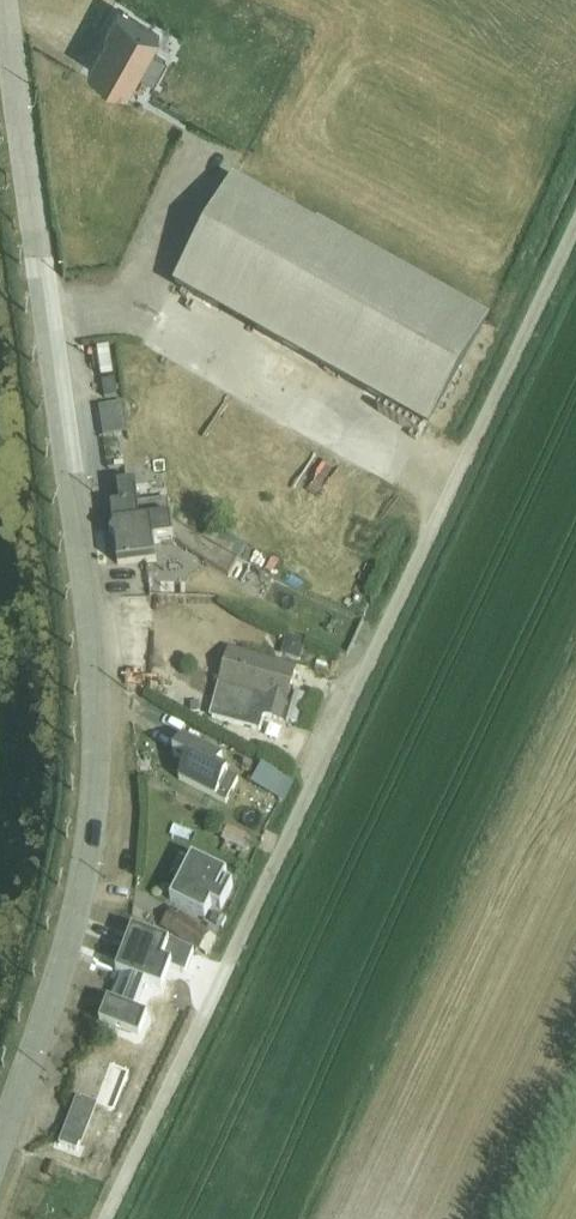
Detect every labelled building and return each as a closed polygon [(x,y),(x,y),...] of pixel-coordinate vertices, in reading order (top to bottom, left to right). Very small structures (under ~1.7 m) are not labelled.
[(110,31),(89,68),(129,90),(160,34),(118,10),(107,29),(110,31)] [(483,322),(317,227),(234,180),(176,285),(426,423),(483,322)] [(426,423),(176,285),(173,288),(429,429),(490,321),(319,224),(317,227),(483,322),(426,423)] [(102,373),(117,371),(113,340),(97,342),(102,373)] [(119,405),(95,409),(99,439),(124,435),(119,405)] [(300,436),(325,446),(331,432),(306,422),(300,436)] [(113,527),(171,520),(168,500),(139,505),(137,485),(118,487),(120,507),(111,508),(112,510),(107,514),(107,522),(113,525),(113,527)] [(171,520),(113,527),(118,565),(156,560),(156,558),(154,543),(173,540),(198,557),(229,575),(238,559),(202,538),(171,520)] [(202,538),(238,559),(240,560),(248,546),(211,524),(202,538)] [(154,543),(156,558),(175,556),(173,540),(154,543)] [(286,639),(282,654),(300,659),(304,644),(305,639),(287,635),(286,639)] [(230,650),(211,717),(260,731),(264,716),(281,720),(296,668),(230,650)] [(296,689),(288,721),(302,725),(310,697),(301,694),(302,690),(296,689)] [(183,737),(173,756),(187,763),(179,779),(226,804),(239,780),(217,769),(223,758),(183,737)] [(261,763),(252,781),(283,798),(284,799),(294,781),(292,780),(261,763)] [(220,817),(216,824),(227,829),(224,836),(247,847),(252,837),(228,826),(230,822),(220,817)] [(192,857),(170,901),(205,918),(212,905),(221,910),(233,887),(225,883),(224,882),(227,875),(192,857)] [(172,910),(161,929),(207,957),(217,940),(172,910)] [(134,933),(119,973),(152,986),(156,976),(168,980),(176,959),(189,964),(193,952),(171,942),(167,946),(134,933)]
